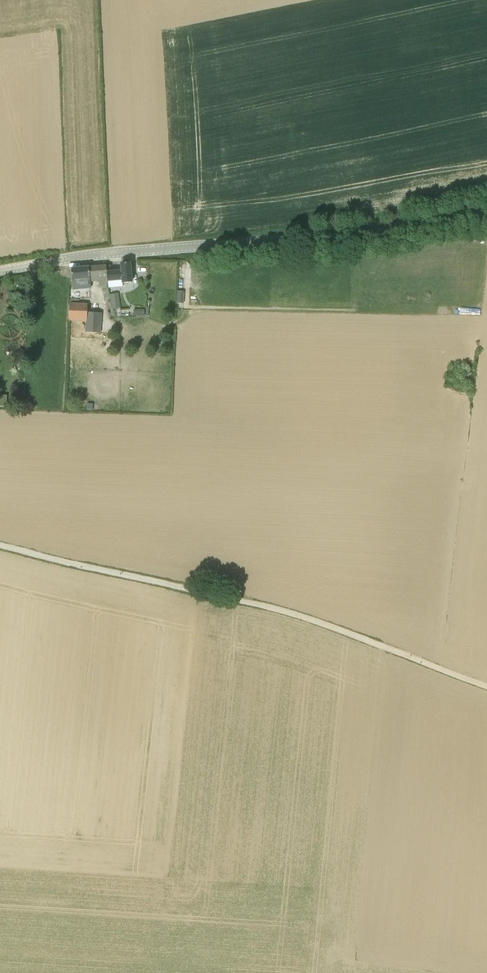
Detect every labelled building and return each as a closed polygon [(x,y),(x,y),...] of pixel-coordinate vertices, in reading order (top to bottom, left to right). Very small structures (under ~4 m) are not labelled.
[(122,284),(132,283),(130,263),(120,264),(121,272),(111,273),(110,265),(105,266),(108,282),(121,281),(122,284)] [(108,286),(108,282),(105,266),(71,269),(73,290),(91,288),(90,282),(99,281),(100,286),(108,286)] [(113,309),(121,307),(119,294),(110,295),(113,309)] [(85,332),(100,333),(101,313),(92,313),(93,305),(69,304),(68,321),(77,321),(77,325),(71,325),(70,349),(82,350),(83,326),(86,327),(85,332)]
